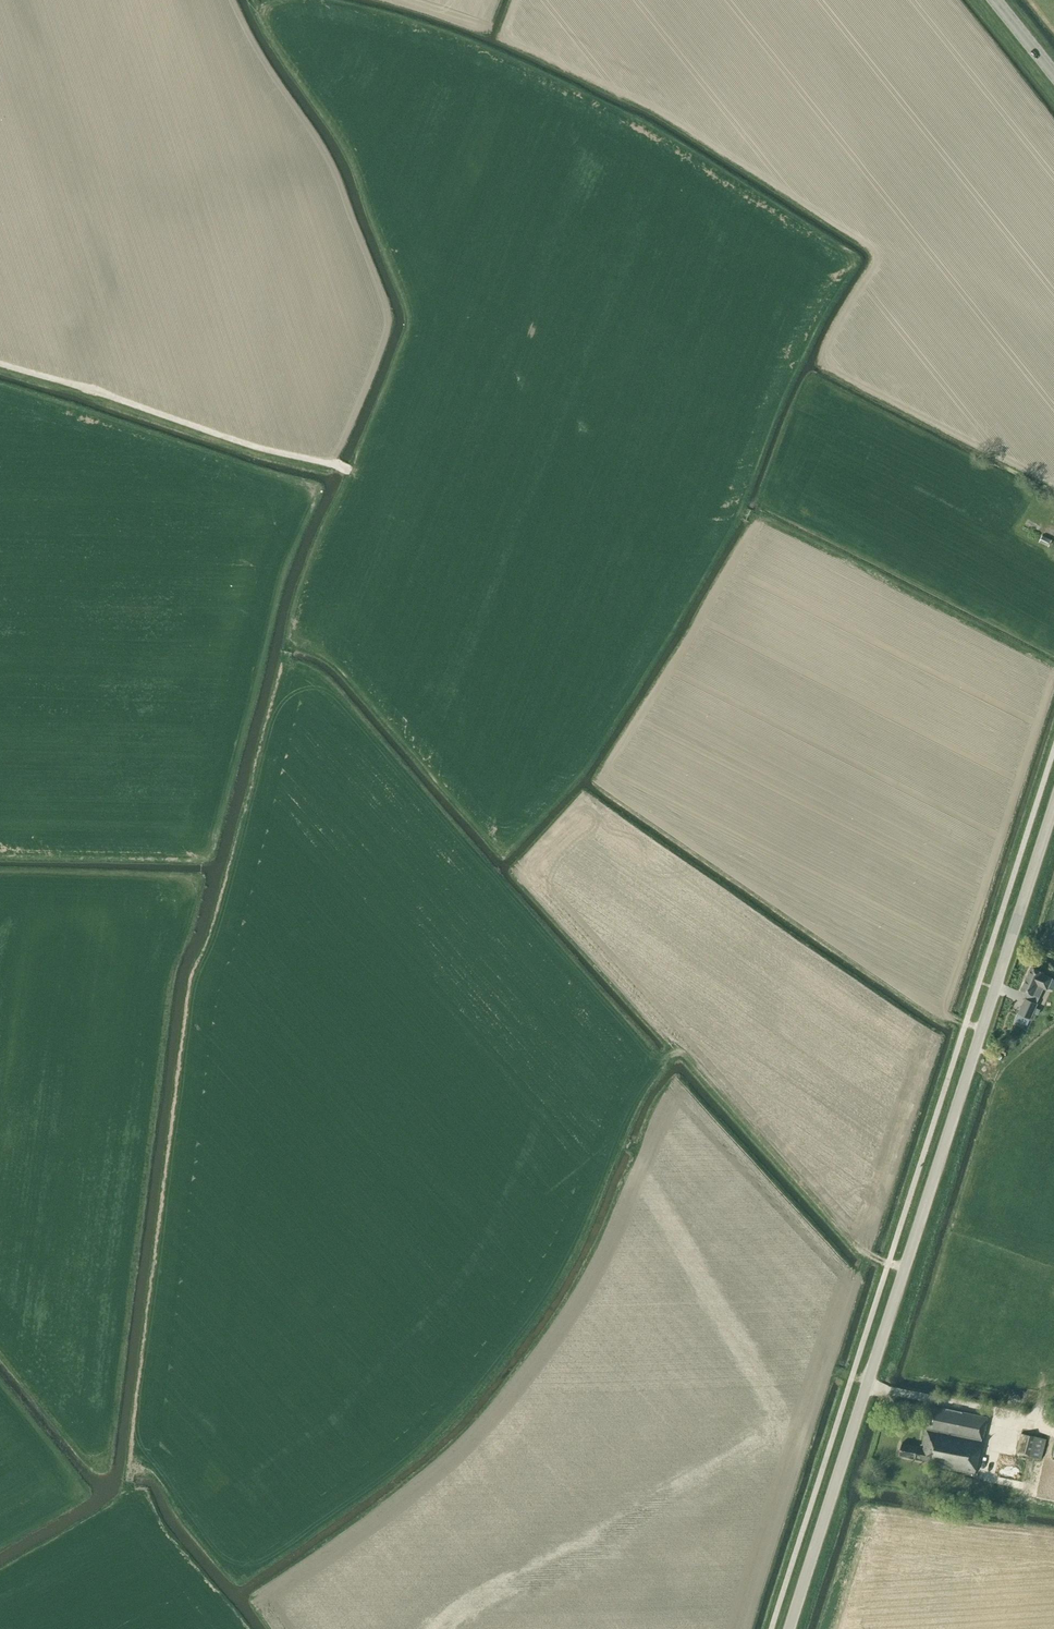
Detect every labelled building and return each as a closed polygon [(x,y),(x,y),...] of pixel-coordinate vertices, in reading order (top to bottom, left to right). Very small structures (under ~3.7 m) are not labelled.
[(1039,542),(1048,547),(1052,540),(1043,535),(1039,542)] [(1033,1011),(1034,1012),(1038,1004),(1034,1003),(1037,997),(1033,995),(1038,985),(1047,989),(1052,978),(1043,974),(1043,973),(1031,967),(1021,989),(1029,993),(1023,1007),(1020,1013),(1031,1017),(1033,1011)] [(930,1464),(974,1474),(986,1417),(930,1405),(921,1446),(902,1442),(899,1454),(930,1461),(930,1464)] [(1017,1452),(1041,1458),(1046,1439),(1021,1433),(1017,1452)]
